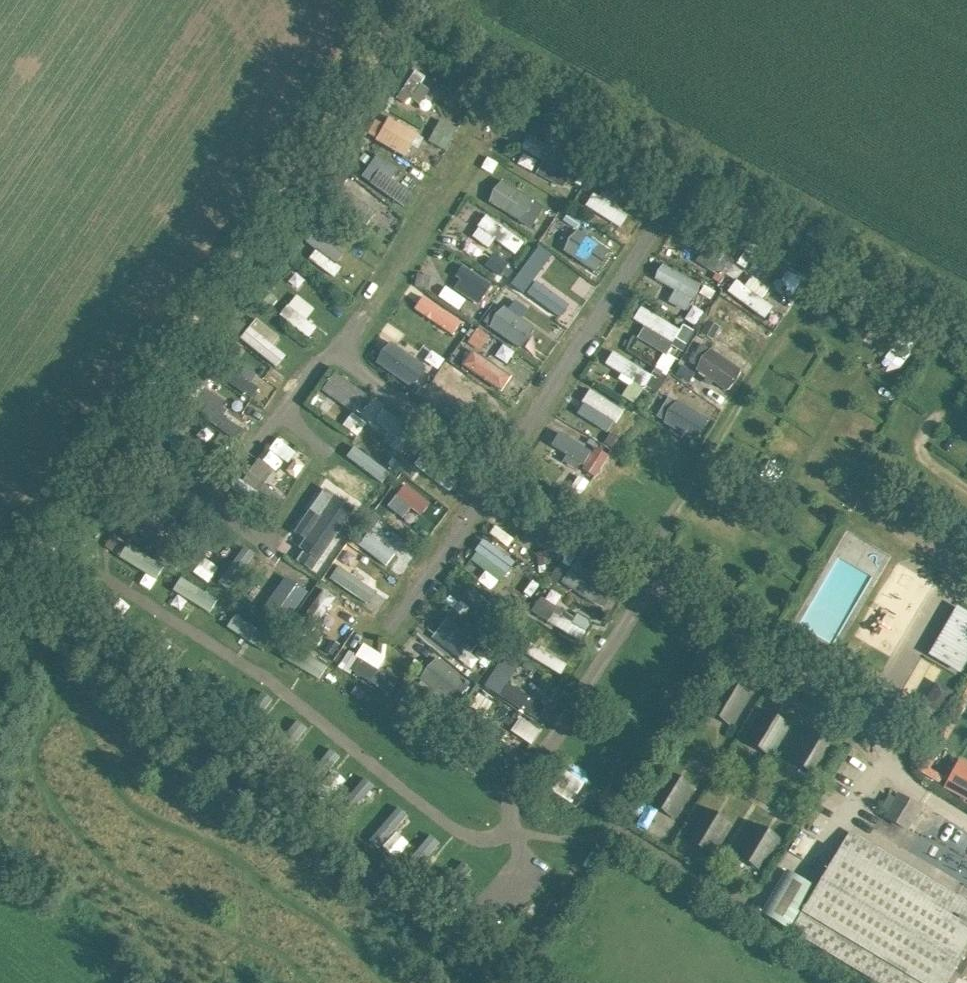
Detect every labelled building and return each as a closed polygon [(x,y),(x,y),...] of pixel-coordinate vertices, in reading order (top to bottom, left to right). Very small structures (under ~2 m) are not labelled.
[(432,85),(413,72),(396,97),(415,110),(432,85)] [(405,156),(418,132),(388,116),(374,140),(405,156)] [(429,140),(446,148),(455,128),(438,120),(429,140)] [(520,148),(543,159),(536,174),(563,186),(570,172),(555,165),(561,152),(526,135),(520,148)] [(530,225),(542,203),(499,179),(487,202),(530,225)] [(623,224),(628,210),(589,196),(584,210),(623,224)] [(577,227),(560,250),(595,275),(611,253),(577,227)] [(479,228),(473,236),(488,248),(494,239),(479,228)] [(317,236),(304,259),(335,276),(341,265),(335,261),(342,249),(317,236)] [(653,278),(665,285),(657,298),(684,314),(701,285),(662,263),(653,278)] [(449,285),(479,304),(492,283),(462,264),(449,285)] [(524,295),(558,308),(562,298),(548,292),(554,278),(534,270),(524,295)] [(774,306),(740,276),(728,290),(762,320),(774,306)] [(309,337),(317,326),(287,304),(279,315),(309,337)] [(498,304),(486,326),(522,347),(534,324),(498,304)] [(654,367),(664,372),(676,346),(685,351),(693,333),(638,306),(631,320),(642,325),(636,338),(662,350),(654,367)] [(731,315),(714,336),(747,361),(763,341),(731,315)] [(479,348),(488,339),(479,329),(470,338),(479,348)] [(700,343),(687,365),(729,390),(742,368),(700,343)] [(385,345),(375,364),(429,394),(440,375),(385,345)] [(603,364),(634,387),(645,373),(614,349),(603,364)] [(503,391),(512,376),(470,351),(461,366),(503,391)] [(215,406),(245,418),(259,384),(229,372),(215,406)] [(354,413),(366,396),(333,373),(321,390),(354,413)] [(669,399),(659,424),(697,440),(707,415),(669,399)] [(350,413),(343,427),(358,435),(365,420),(350,413)] [(392,417),(377,435),(393,447),(408,429),(392,417)] [(596,477),(606,456),(558,431),(547,452),(596,477)] [(288,463),(296,450),(275,438),(267,451),(288,463)] [(379,511),(421,538),(428,528),(409,516),(416,505),(393,490),(379,511)] [(501,578),(514,561),(485,540),(473,557),(501,578)] [(384,600),(371,591),(377,583),(336,556),(323,576),(377,611),(384,600)] [(560,581),(596,607),(612,585),(575,559),(560,581)] [(293,616),(305,587),(283,577),(271,607),(293,616)] [(541,596),(531,609),(575,642),(585,630),(541,596)] [(959,674),(966,660),(966,611),(957,605),(928,656),(959,674)] [(446,617),(430,637),(465,664),(481,644),(446,617)] [(356,655),(348,650),(338,666),(389,695),(398,679),(379,668),(386,656),(363,643),(356,655)] [(563,672),(568,661),(528,645),(523,657),(563,672)] [(438,658),(418,680),(449,707),(469,685),(438,658)] [(704,710),(733,727),(752,695),(723,678),(704,710)] [(945,708),(953,691),(935,682),(927,698),(945,708)] [(743,740),(772,758),(791,725),(762,708),(743,740)] [(530,745),(540,730),(519,717),(510,733),(530,745)] [(788,760),(817,777),(836,745),(808,727),(788,760)] [(647,801),(676,819),(695,786),(666,769),(647,801)] [(944,788),(966,800),(966,777),(954,770),(944,788)] [(885,816),(907,830),(921,808),(898,794),(885,816)] [(649,830),(657,808),(645,804),(637,826),(649,830)] [(684,839),(713,856),(733,823),(704,806),(684,839)] [(734,854),(763,871),(783,839),(754,821),(734,854)] [(804,855),(815,837),(802,829),(791,847),(804,855)] [(849,831),(790,929),(880,982),(946,982),(966,949),(966,902),(849,831)] [(812,885),(787,869),(761,913),(787,928),(812,885)]
